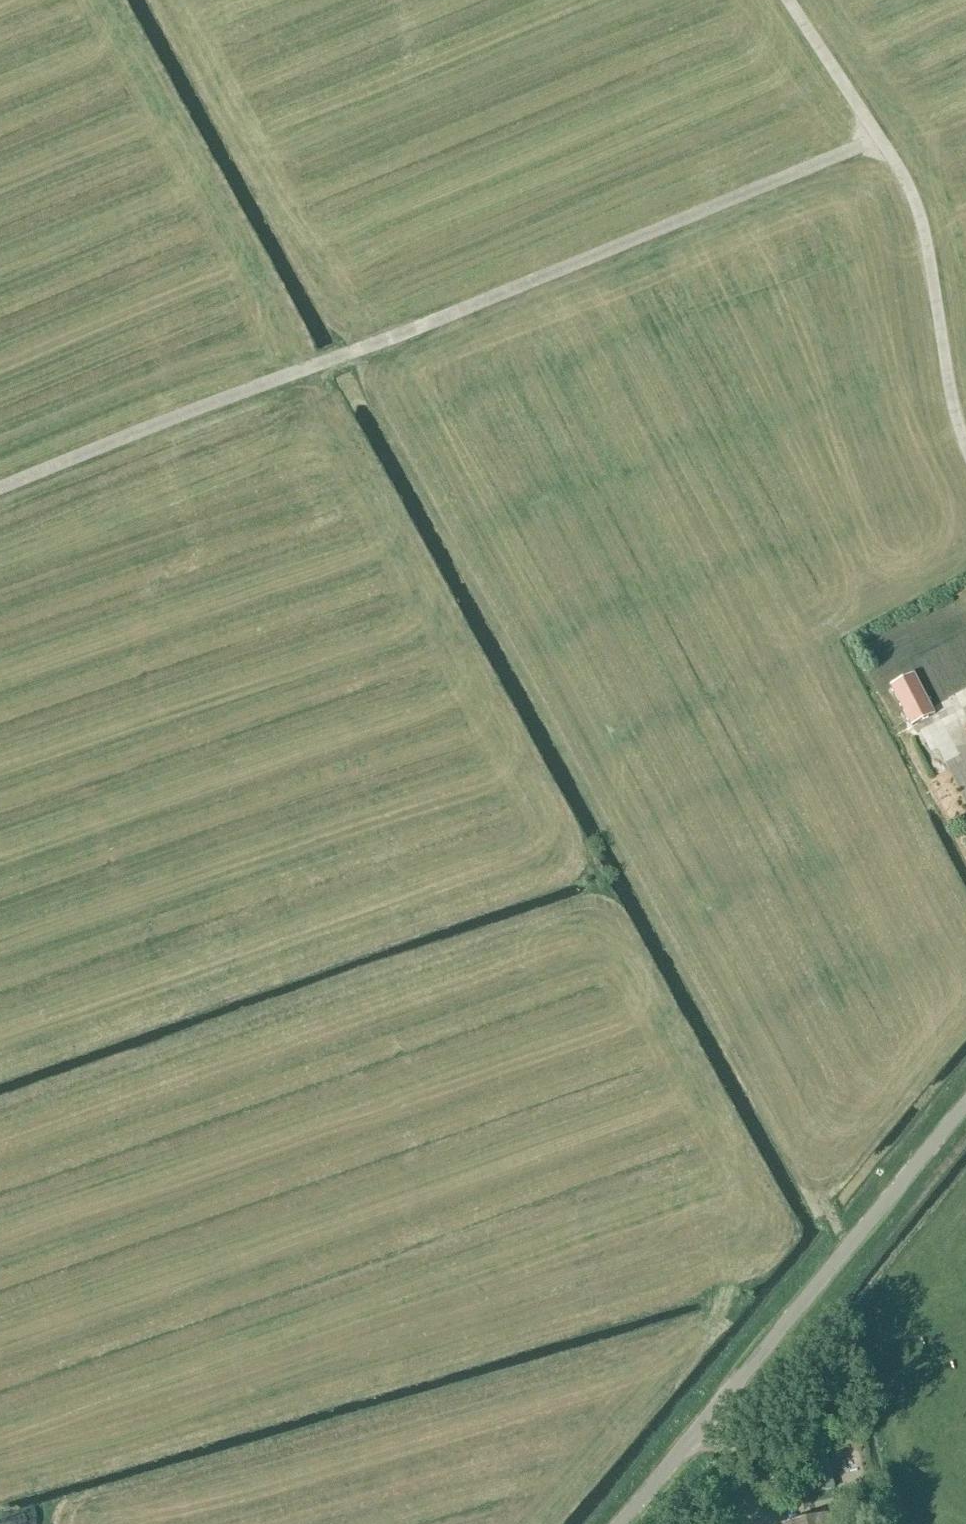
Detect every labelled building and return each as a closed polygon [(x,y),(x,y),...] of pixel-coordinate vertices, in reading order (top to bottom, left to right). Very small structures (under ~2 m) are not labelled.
[(913,677),(888,689),(908,729),(933,717),(913,677)] [(840,1431),(829,1433),(831,1443),(842,1441),(840,1431)] [(824,1443),(807,1447),(816,1491),(833,1488),(824,1443)] [(766,1463),(770,1457),(762,1453),(759,1459),(766,1463)] [(840,1513),(790,1523),(842,1523),(840,1513)]
